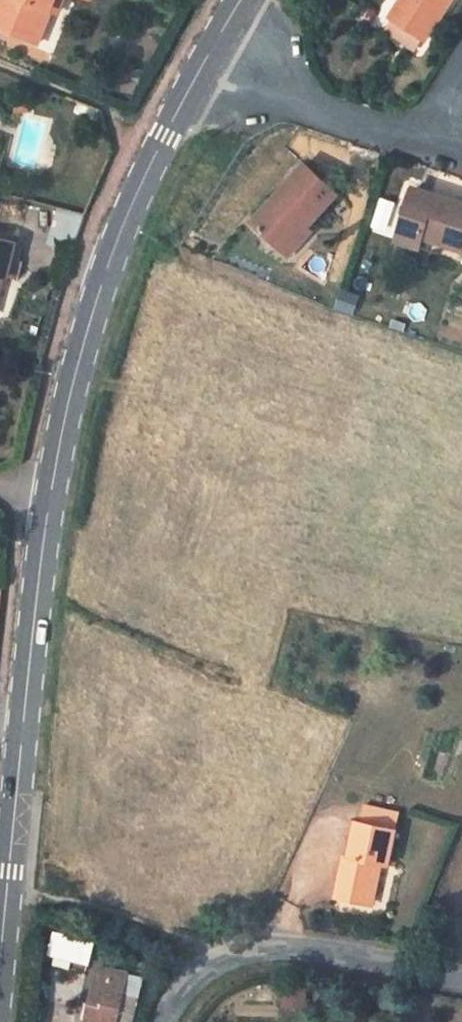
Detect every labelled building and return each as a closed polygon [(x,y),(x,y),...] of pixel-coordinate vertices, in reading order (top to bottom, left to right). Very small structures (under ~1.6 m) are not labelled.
[(39,45),(52,12),(57,0),(0,0),(0,30),(39,45)] [(52,12),(59,14),(65,0),(57,0),(52,12)] [(389,18),(393,21),(424,41),(426,42),(452,0),(401,0),(389,18)] [(424,41),(393,21),(386,32),(417,52),(424,41)] [(253,224),(278,248),(289,237),(298,247),(313,231),(309,228),(337,196),(305,167),(253,224)] [(420,250),(423,238),(444,244),(461,250),(461,205),(414,189),(397,243),(420,250)] [(288,257),(298,247),(289,237),(278,248),(288,257)] [(440,256),(444,244),(423,238),(420,250),(440,256)] [(3,279),(7,280),(7,279),(11,263),(16,246),(0,242),(0,279),(3,279)] [(11,263),(7,279),(15,281),(19,274),(21,266),(11,263)] [(388,866),(395,831),(394,831),(397,814),(365,807),(361,824),(356,823),(348,857),(348,858),(344,857),(336,896),(373,904),(382,865),(388,867),(388,866)] [(361,913),(354,912),(352,919),(360,921),(361,913)] [(86,956),(90,946),(58,936),(54,946),(86,956)] [(98,1021),(117,1021),(128,974),(99,967),(90,1002),(102,1005),(98,1021)] [(145,978),(128,974),(117,1021),(134,1021),(145,978)] [(102,1005),(90,1002),(86,1020),(98,1021),(102,1005)] [(48,1021),(74,1021),(75,1013),(50,1010),(48,1021)]
